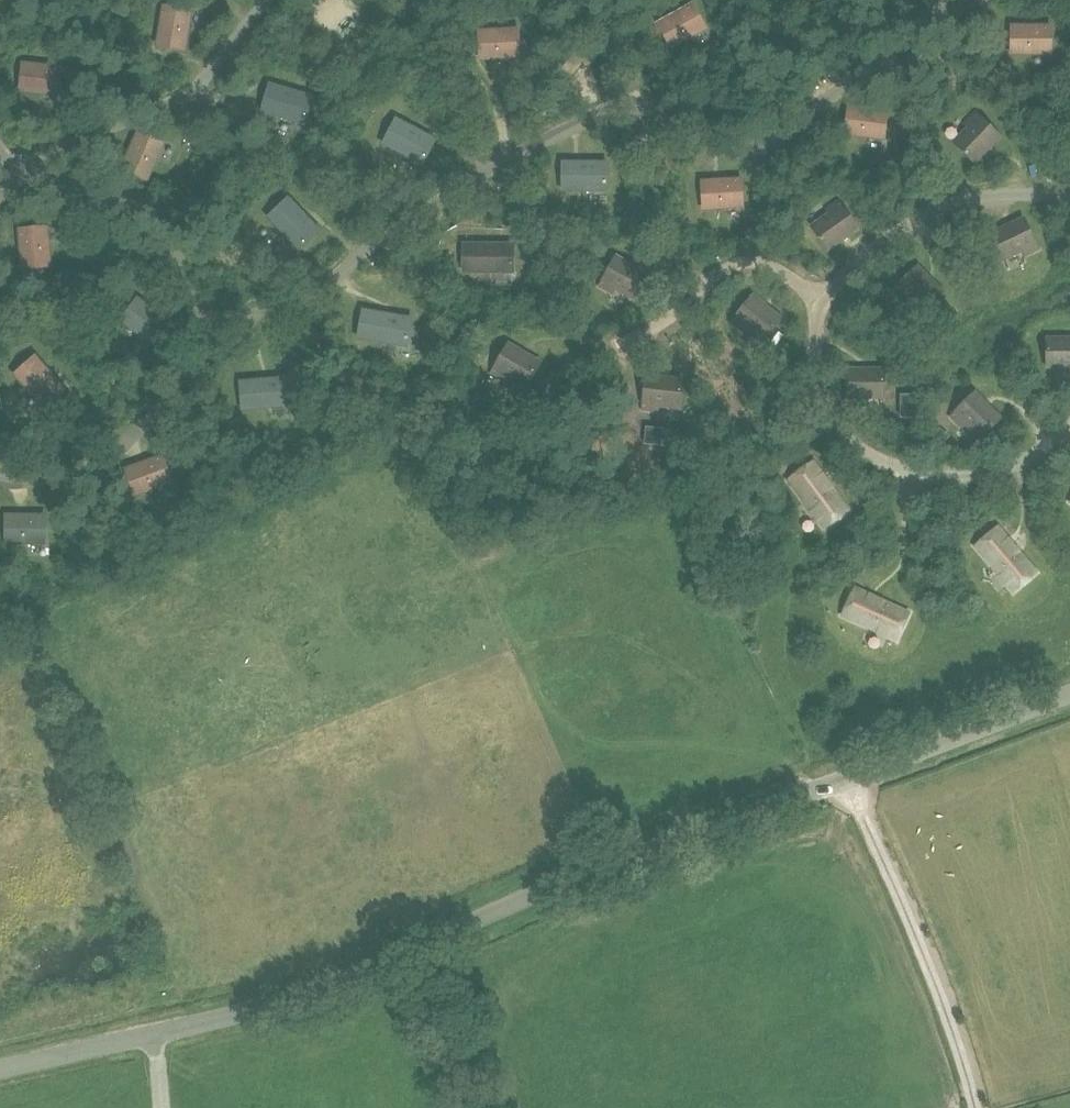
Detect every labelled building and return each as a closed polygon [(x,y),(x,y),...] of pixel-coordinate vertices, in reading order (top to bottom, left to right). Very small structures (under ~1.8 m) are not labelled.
[(659,22),(673,47),(708,27),(694,3),(659,22)] [(159,44),(187,49),(192,11),(165,6),(159,44)] [(1013,24),(1013,53),(1052,53),(1052,24),(1013,24)] [(480,30),(482,58),(521,56),(519,27),(480,30)] [(60,95),(63,67),(24,63),(21,91),(60,95)] [(304,123),(311,101),(269,88),(262,111),(304,123)] [(846,133),(885,139),(889,111),(850,106),(846,133)] [(968,127),(953,142),(974,162),(1000,135),(976,112),(965,123),(968,127)] [(397,118),(384,143),(423,164),(436,139),(397,118)] [(140,132),(124,168),(149,180),(165,144),(140,132)] [(607,190),(607,162),(563,162),(563,190),(607,190)] [(705,208),(743,206),(742,178),(703,180),(705,208)] [(289,197),(269,217),(299,249),(320,229),(289,197)] [(829,213),(811,226),(828,249),(859,228),(839,200),(826,209),(829,213)] [(990,233),(1002,260),(1022,250),(1024,255),(1038,248),(1024,217),(990,233)] [(22,229),(26,267),(54,264),(50,226),(22,229)] [(513,244),(464,244),(463,272),(513,272),(513,244)] [(616,288),(635,299),(649,274),(616,255),(599,285),(613,293),(616,288)] [(747,327),(764,341),(782,318),(753,294),(731,321),(743,331),(747,327)] [(174,323),(138,298),(122,321),(157,346),(174,323)] [(407,346),(412,318),(364,310),(359,338),(407,346)] [(1047,367),(1068,367),(1068,372),(1069,372),(1069,338),(1046,338),(1047,367)] [(507,376),(526,387),(541,362),(508,343),(491,372),(505,380),(507,376)] [(44,407),(65,389),(36,356),(15,374),(44,407)] [(863,397),(885,397),(885,368),(847,368),(847,403),(863,403),(863,397)] [(658,405),(680,407),(683,379),(646,375),(642,409),(658,410),(658,405)] [(241,381),(243,409),(292,405),(290,377),(241,381)] [(965,423),(981,439),(1001,418),(975,391),(950,416),(962,427),(965,423)] [(908,404),(900,404),(897,407),(897,415),(908,415),(908,404)] [(929,440),(935,435),(935,430),(929,425),(921,432),(929,440)] [(655,428),(654,436),(657,439),(665,440),(666,429),(655,428)] [(127,468),(136,495),(173,481),(163,455),(127,468)] [(813,462),(789,479),(824,526),(848,509),(813,462)] [(7,542),(46,543),(46,514),(7,514),(7,542)] [(998,527),(975,546),(1013,591),(1036,572),(998,527)] [(855,588),(843,615),(896,639),(908,612),(855,588)]
